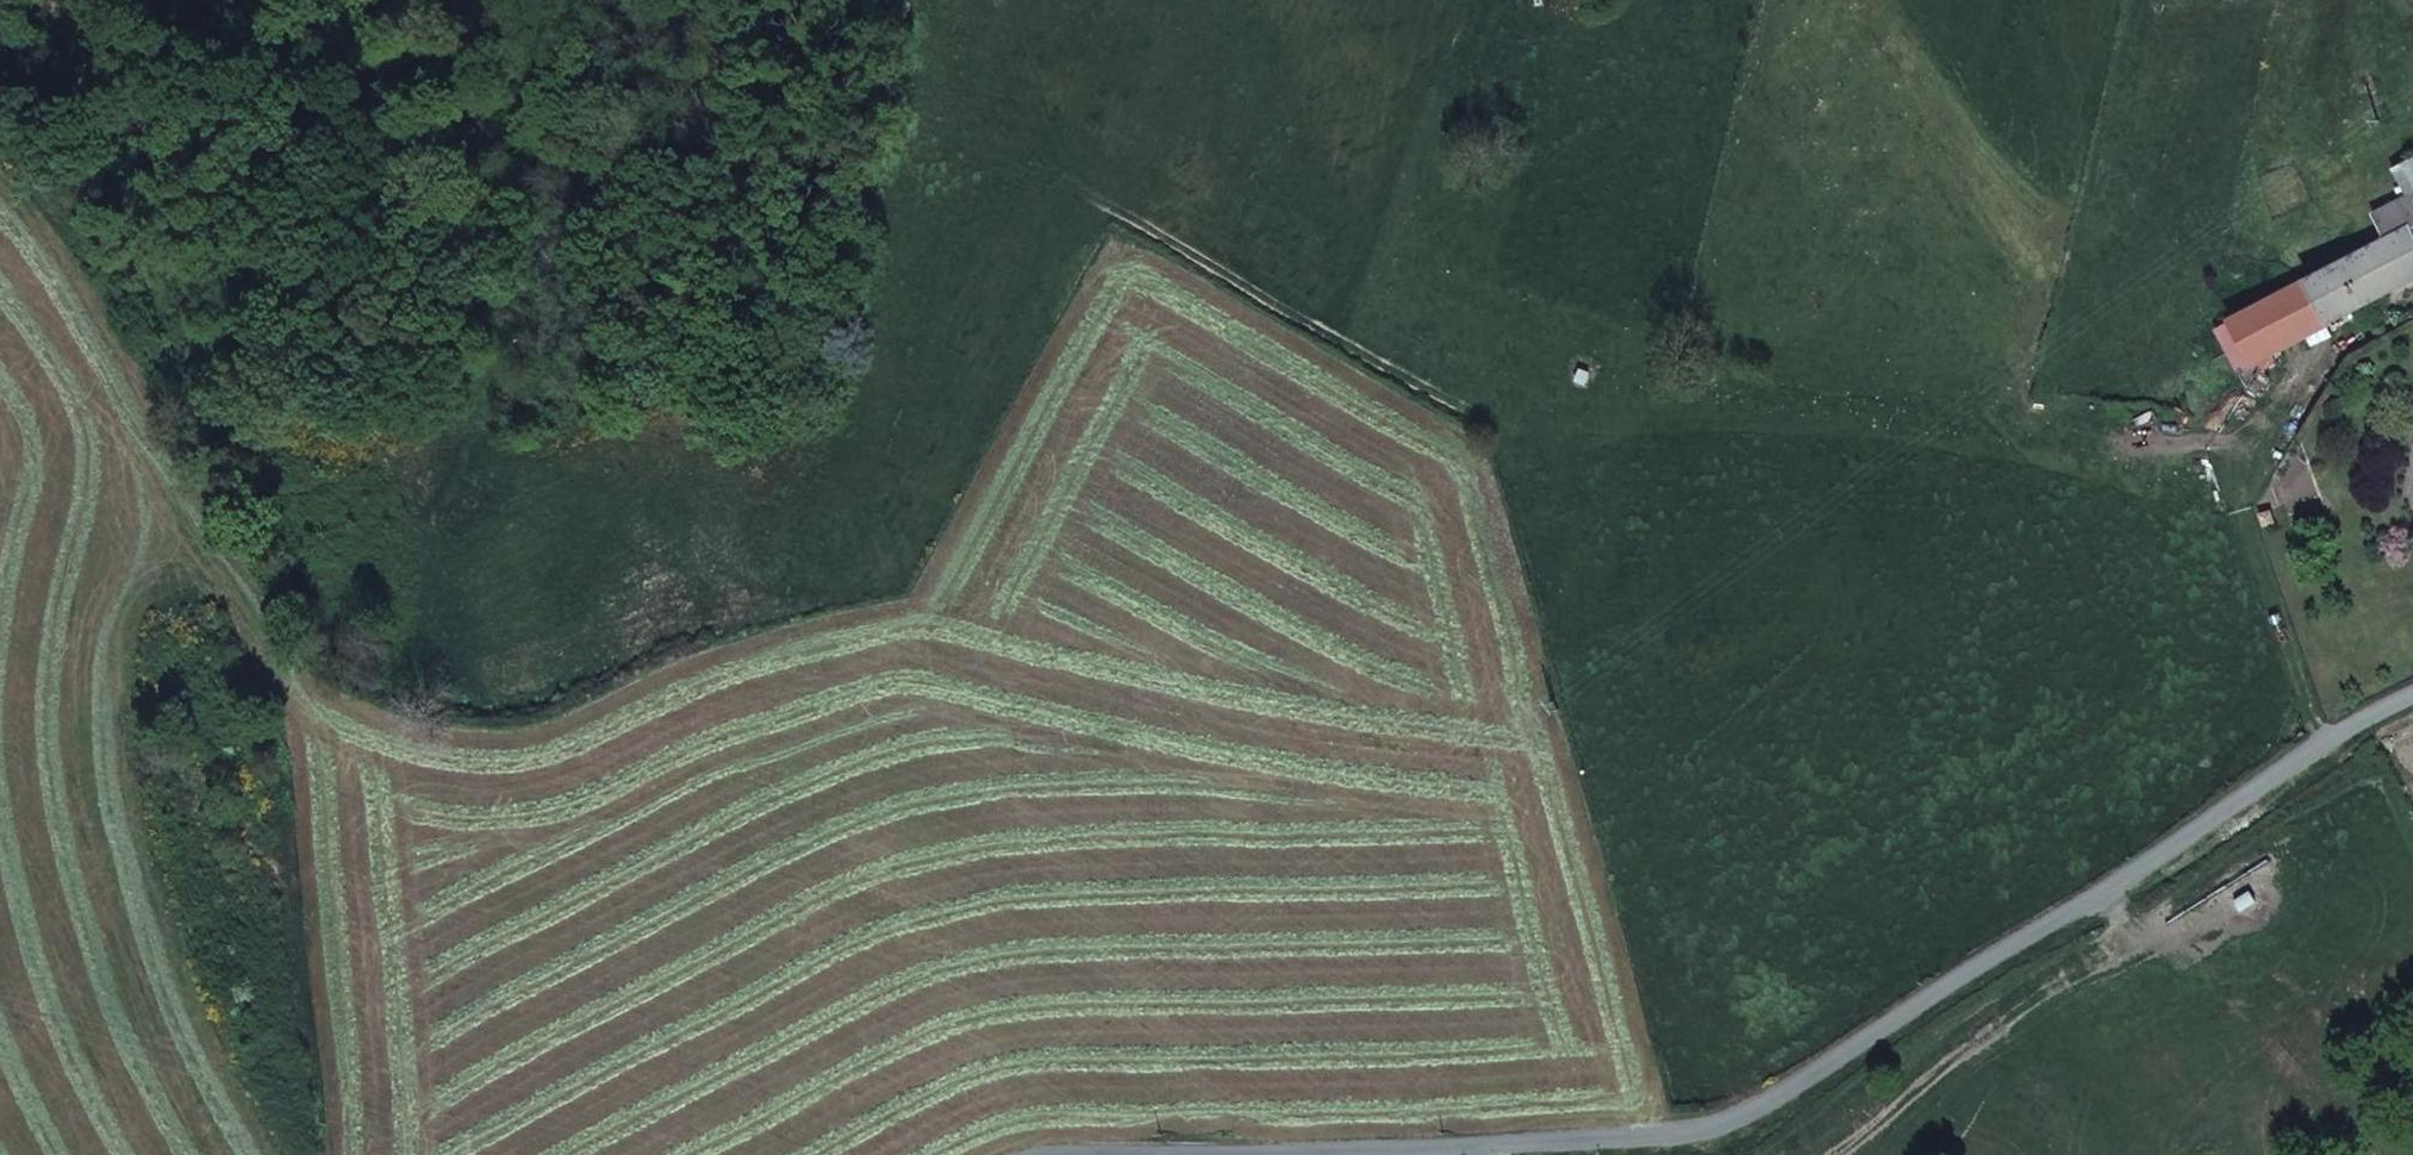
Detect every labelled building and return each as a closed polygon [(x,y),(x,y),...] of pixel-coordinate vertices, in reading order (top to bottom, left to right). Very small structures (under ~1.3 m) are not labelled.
[(2412,197),(2412,171),(2403,176),(2412,197)] [(2394,243),(2412,233),(2412,202),(2381,218),(2394,243)] [(2315,281),(2334,321),(2412,282),(2412,233),(2394,243),(2315,281)] [(2334,321),(2315,281),(2263,306),(2280,347),(2334,321)] [(2280,347),(2263,306),(2235,319),(2255,360),(2280,347)] [(2255,360),(2235,319),(2222,326),(2240,366),(2255,360)]
